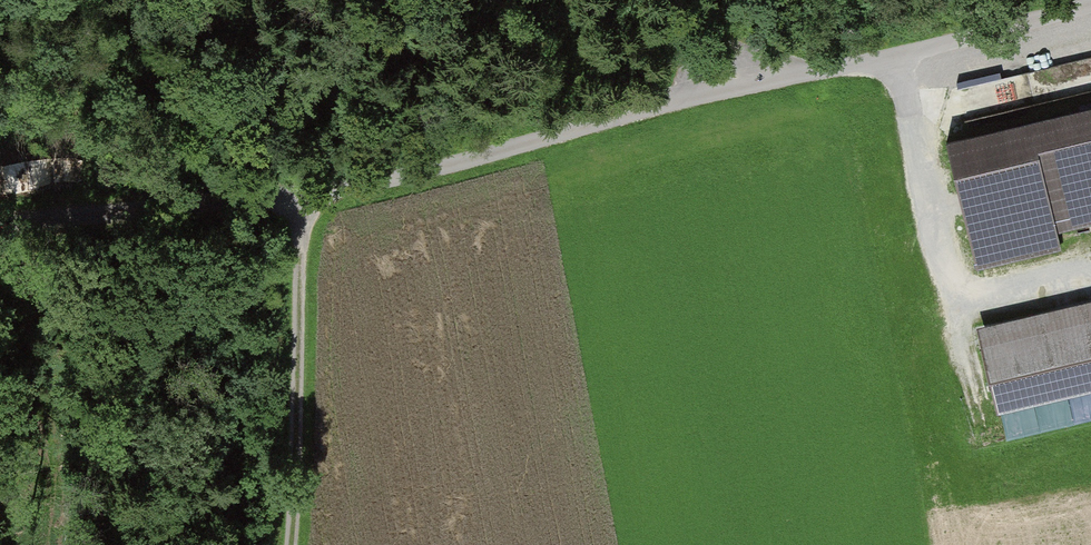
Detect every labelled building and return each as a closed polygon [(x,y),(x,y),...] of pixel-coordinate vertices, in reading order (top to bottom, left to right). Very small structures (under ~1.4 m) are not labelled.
[(946,156),(975,275),(1060,254),(1056,239),(1090,231),(1090,120),(946,156)] [(975,335),(995,422),(1090,400),(1090,309),(975,335)]
